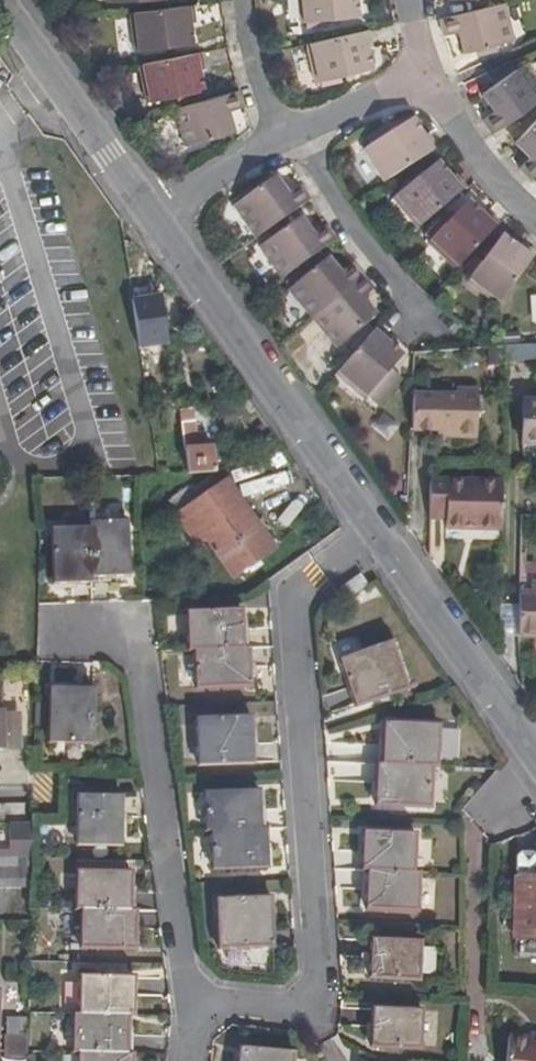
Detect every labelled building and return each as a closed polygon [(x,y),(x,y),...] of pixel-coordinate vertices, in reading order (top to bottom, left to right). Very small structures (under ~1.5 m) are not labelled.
[(312,24),(369,18),(367,0),(309,0),(312,24)] [(513,5),(449,21),(454,40),(469,37),(475,35),(477,40),(470,43),(475,56),(486,53),(504,48),(522,43),(513,5)] [(204,10),(141,19),(146,56),(203,49),(200,28),(206,27),(204,10)] [(382,47),(378,32),(318,47),(326,84),(331,82),(351,77),(384,69),(380,47),(382,47)] [(506,53),(504,48),(486,53),(487,58),(506,53)] [(211,56),(149,69),(157,105),(214,93),(210,71),(215,70),(211,56)] [(493,122),(504,137),(535,113),(535,69),(534,66),(524,73),(504,88),(493,96),(502,108),(507,104),(511,109),(506,113),(493,122)] [(521,69),(501,84),(504,88),(524,73),(521,69)] [(351,77),(331,82),(332,88),(352,83),(351,77)] [(240,112),(255,108),(250,93),(184,112),(195,148),(246,133),(242,118),(235,120),(233,114),(240,112)] [(507,104),(502,108),(506,113),(511,109),(507,104)] [(242,118),(240,112),(233,114),(235,120),(242,118)] [(375,154),(397,186),(449,152),(440,138),(436,140),(425,124),(401,139),(382,150),(375,154)] [(526,144),(535,154),(535,153),(535,133),(526,144)] [(398,134),(380,145),(382,150),(401,139),(398,134)] [(404,202),(429,231),(477,190),(466,178),(463,182),(449,166),(404,202)] [(243,209),(265,242),(322,202),(314,187),(300,196),(295,200),(291,195),(295,192),(286,179),(243,209)] [(300,196),(295,192),(291,195),(295,200),(300,196)] [(438,247),(466,272),(509,226),(496,215),(492,218),(477,205),(456,227),(453,230),(440,245),(438,247)] [(267,249),(289,281),(346,239),(336,226),(324,234),(319,238),(316,234),(321,231),(312,219),(267,249)] [(435,241),(440,245),(453,230),(456,227),(451,222),(435,241)] [(505,306),(533,269),(535,264),(535,250),(531,246),(528,251),(512,239),(477,284),(505,306)] [(328,318),(375,277),(364,264),(351,275),(347,279),(343,274),(347,270),(336,258),(297,292),(322,322),(328,318)] [(351,275),(347,270),(343,274),(347,279),(351,275)] [(371,299),(384,288),(375,277),(328,318),(322,322),(344,350),(384,315),(374,303),(370,307),(366,302),(371,299)] [(136,283),(146,349),(175,346),(173,329),(163,331),(156,281),(153,281),(136,283)] [(408,356),(393,342),(396,340),(383,329),(343,376),(371,400),(373,397),(386,408),(409,380),(396,370),(408,356)] [(512,347),(497,347),(496,369),(511,369),(512,347)] [(463,393),(418,392),(417,429),(440,430),(440,435),(482,436),(484,388),(464,387),(463,393)] [(200,421),(198,408),(185,410),(187,422),(200,421)] [(193,468),(196,477),(224,473),(220,448),(205,450),(200,421),(187,422),(193,468)] [(162,502),(161,477),(151,478),(153,503),(162,502)] [(283,554),(236,477),(181,509),(202,543),(210,538),(235,580),(283,554)] [(508,480),(436,479),(435,518),(454,519),(454,528),(506,529),(508,480)] [(94,534),(57,534),(59,591),(132,588),(130,533),(98,533),(94,534)] [(378,589),(370,579),(351,592),(358,602),(378,589)] [(521,644),(535,645),(535,592),(524,591),(521,644)] [(504,598),(496,598),(495,615),(504,615),(504,598)] [(504,615),(495,615),(495,625),(503,625),(504,615)] [(195,660),(248,657),(245,619),(187,622),(187,659),(195,660)] [(363,711),(415,692),(400,647),(348,664),(363,711)] [(253,657),(248,657),(195,660),(196,698),(255,697),(253,657)] [(94,684),(51,683),(51,740),(94,741),(94,684)] [(5,711),(7,747),(23,747),(22,710),(5,711)] [(451,720),(396,720),(395,761),(444,761),(449,761),(451,720)] [(256,725),(200,727),(203,774),(259,771),(256,725)] [(389,804),(443,802),(444,761),(395,761),(389,760),(389,804)] [(124,838),(125,789),(76,789),(77,838),(124,838)] [(218,836),(267,834),(266,797),(211,798),(212,836),(218,836)] [(17,853),(35,853),(35,820),(8,820),(8,846),(11,846),(11,854),(17,853)] [(379,868),(406,869),(407,831),(378,830),(375,868),(379,868)] [(406,869),(425,870),(428,831),(407,831),(406,869)] [(273,834),(267,834),(218,836),(218,874),(273,872),(273,834)] [(11,854),(11,846),(8,846),(0,846),(0,854),(11,854)] [(17,883),(17,853),(11,854),(0,854),(0,879),(0,884),(17,883)] [(17,883),(35,883),(35,853),(17,853),(17,883)] [(524,853),(519,858),(518,880),(535,880),(535,854),(524,853)] [(86,905),(136,906),(137,867),(80,866),(80,905),(86,905)] [(376,906),(406,907),(406,869),(379,868),(376,906)] [(406,869),(406,907),(426,908),(429,870),(425,870),(406,869)] [(535,938),(535,880),(518,880),(516,880),(517,937),(535,938)] [(276,904),(221,908),(225,957),(279,953),(276,904)] [(142,906),(136,906),(86,905),(85,944),(141,946),(142,906)] [(378,976),(404,977),(405,937),(379,936),(378,976)] [(405,937),(404,977),(428,978),(428,938),(405,937)] [(279,953),(225,957),(227,977),(281,984),(279,953)] [(85,1010),(134,1012),(140,1012),(141,974),(85,971),(85,1010)] [(403,1046),(404,1007),(379,1006),(378,1045),(403,1046)] [(429,1008),(404,1007),(403,1046),(428,1047),(429,1008)] [(133,1050),(134,1012),(85,1010),(78,1010),(77,1049),(83,1049),(133,1050)] [(33,1034),(34,1018),(13,1018),(13,1033),(33,1034)] [(514,1032),(512,1060),(535,1060),(535,1034),(514,1032)] [(33,1059),(33,1034),(13,1033),(12,1033),(11,1058),(33,1059)] [(133,1050),(83,1049),(83,1060),(140,1060),(140,1051),(133,1050)] [(243,1060),(300,1060),(300,1055),(244,1049),(243,1060)]
